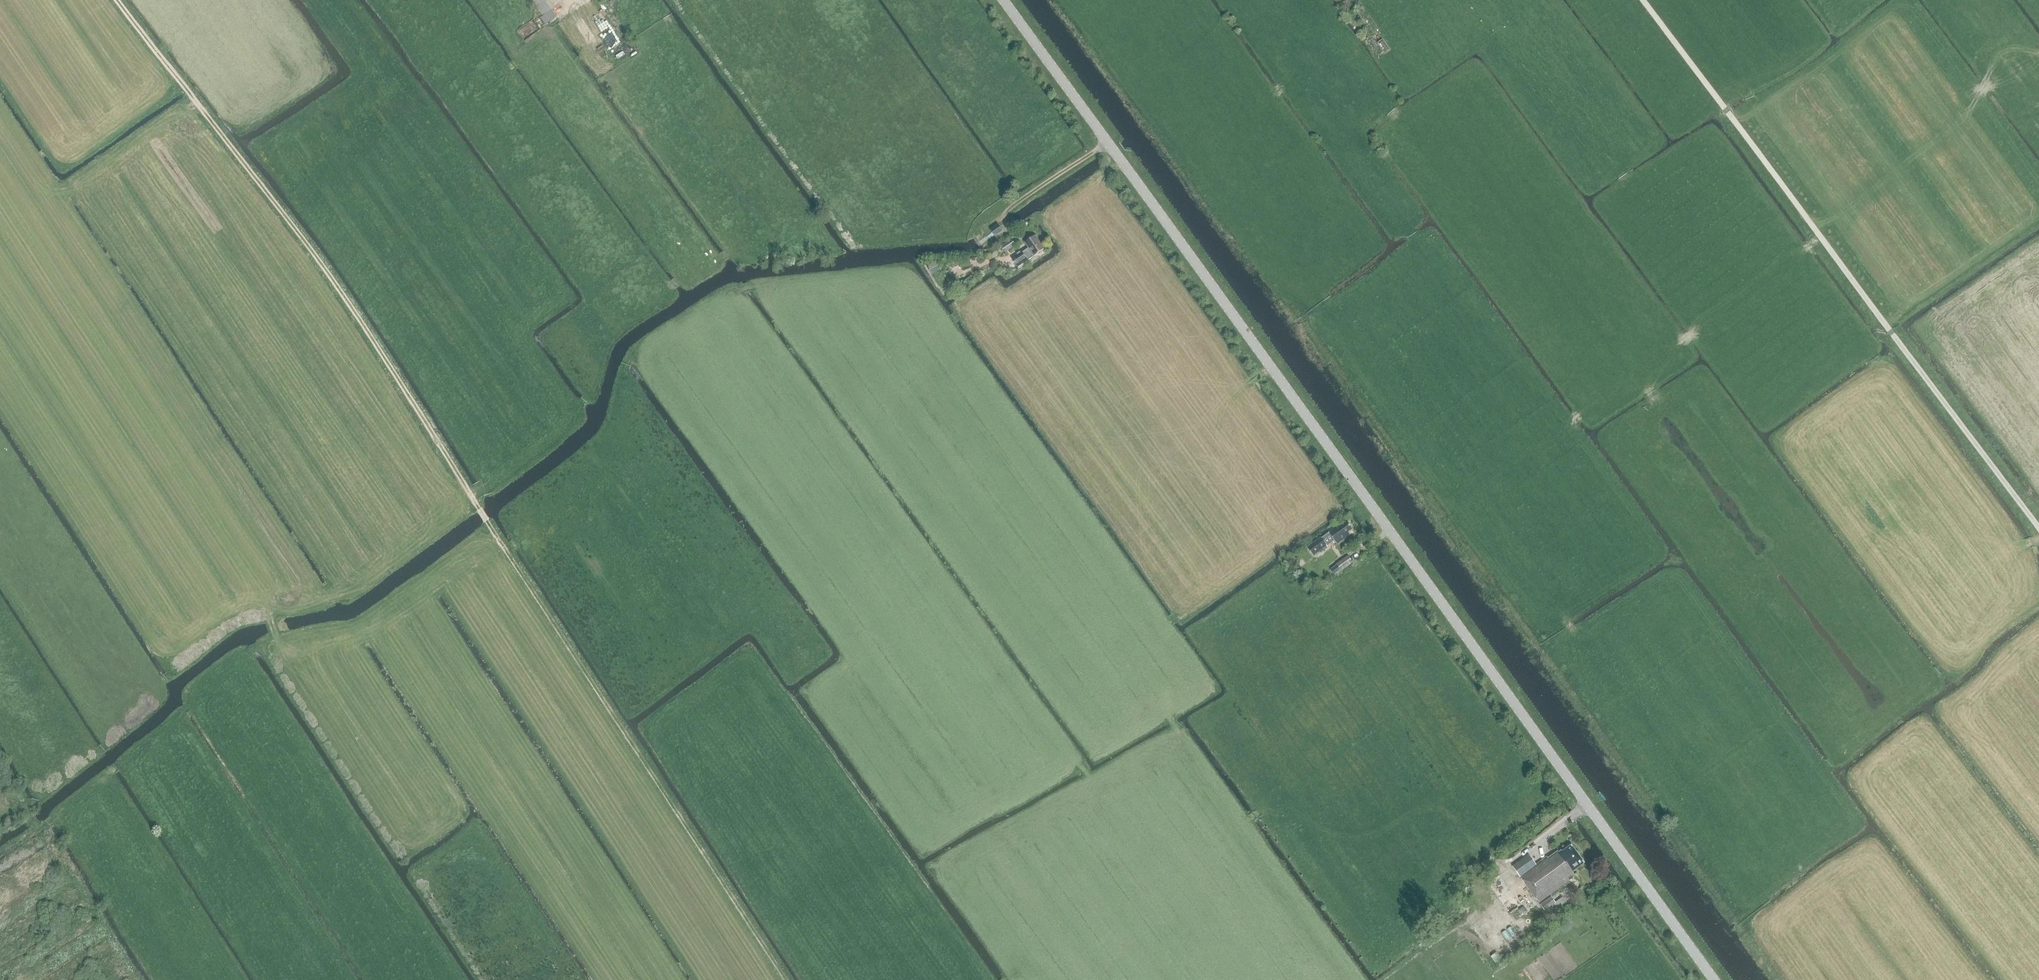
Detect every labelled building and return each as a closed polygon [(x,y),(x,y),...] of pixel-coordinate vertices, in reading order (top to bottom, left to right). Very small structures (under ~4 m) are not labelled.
[(542,16),(539,18),(544,25),(555,17),(550,10),(545,2),(547,0),(531,0),(542,16)] [(519,29),(525,37),(541,26),(535,18),(519,29)] [(1376,37),(1371,41),(1377,50),(1383,46),(1376,37)] [(599,39),(588,45),(595,58),(606,51),(599,39)] [(999,227),(998,225),(991,230),(991,232),(994,235),(994,236),(1001,231),(999,227)] [(1022,253),(1021,253),(1015,257),(1016,259),(1013,261),(1017,268),(1027,261),(1027,262),(1037,254),(1044,249),(1035,236),(1027,242),(1025,243),(1028,248),(1022,253)] [(1015,245),(1011,239),(1000,246),(1005,253),(1015,245)] [(935,261),(927,265),(932,274),(940,269),(935,261)] [(1350,535),(1348,532),(1352,530),(1347,522),(1338,529),(1337,527),(1328,532),(1329,533),(1322,538),(1321,537),(1307,547),(1313,555),(1334,540),(1337,544),(1350,535)] [(1297,556),(1292,560),(1295,566),(1299,563),(1300,560),(1297,556)] [(1334,575),(1352,562),(1348,556),(1329,569),(1334,575)] [(1584,863),(1570,845),(1561,852),(1560,851),(1558,853),(1557,852),(1548,859),(1547,857),(1536,865),(1528,855),(1512,867),(1538,903),(1575,876),(1572,872),(1584,863)] [(1540,905),(1544,911),(1555,903),(1551,897),(1540,905)]
